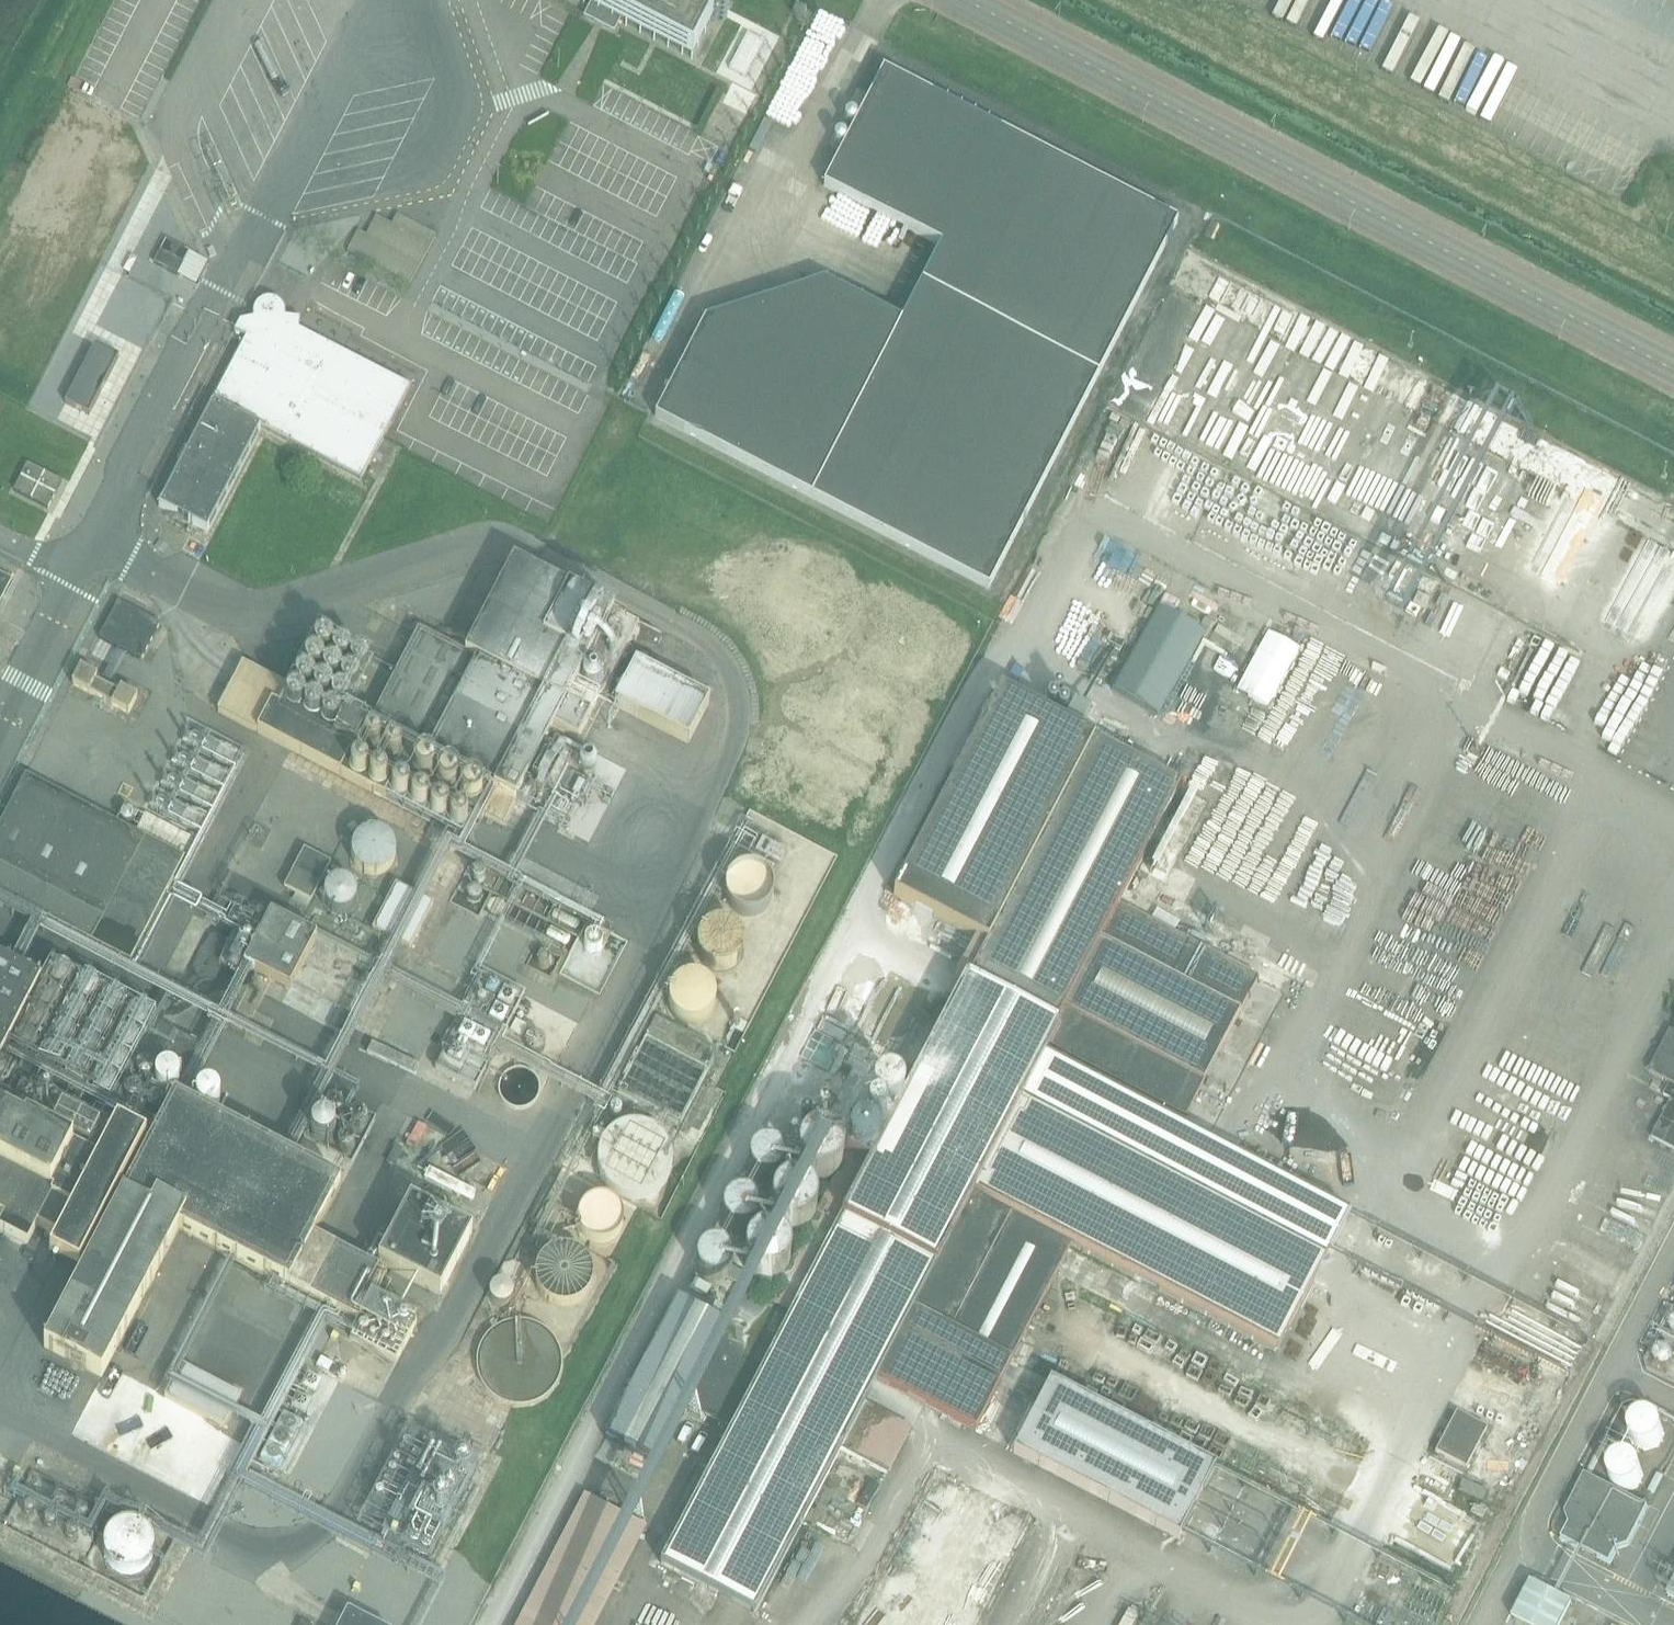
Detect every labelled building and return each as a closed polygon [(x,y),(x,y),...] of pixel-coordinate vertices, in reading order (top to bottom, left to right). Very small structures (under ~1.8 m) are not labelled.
[(594,6),(588,17),(612,29),(617,19),(691,56),(710,18),(714,20),(720,9),(716,8),(720,0),(581,0),(594,6)] [(797,3),(792,13),(802,18),(807,8),(797,3)] [(765,43),(748,34),(729,69),(746,78),(765,43)] [(705,320),(655,417),(988,589),(1177,222),(883,70),(824,186),(825,186),(941,246),(901,322),(824,282),(804,321),(765,301),(705,320)] [(165,239),(153,263),(197,286),(210,262),(165,239)] [(1228,267),(1214,296),(1353,359),(1358,349),(1361,350),(1370,331),(1228,267)] [(269,298),(264,299),(259,302),(255,306),(253,313),(253,318),(240,321),(235,333),(246,338),(159,506),(207,531),(261,427),(362,480),(411,387),(300,329),(301,319),(286,317),(286,311),(284,306),(280,301),(275,299),(269,298)] [(95,344),(65,403),(89,415),(119,356),(95,344)] [(1594,440),(1580,469),(1597,477),(1611,448),(1594,440)] [(15,490),(49,508),(62,481),(28,464),(15,490)] [(504,827),(516,804),(553,731),(578,744),(639,627),(613,614),(514,562),(465,655),(419,631),(368,729),(282,684),(243,663),(219,712),(257,733),(384,799),(398,772),(504,827)] [(13,580),(0,573),(0,605),(13,580)] [(99,638),(141,660),(160,624),(118,602),(99,638)] [(337,708),(373,687),(364,672),(383,661),(375,648),(382,645),(365,615),(347,625),(352,634),(338,642),(344,654),(315,671),(337,708)] [(709,705),(636,667),(615,707),(689,745),(709,705)] [(81,668),(73,685),(129,713),(137,696),(81,668)] [(1270,684),(1237,670),(1223,702),(1256,716),(1270,684)] [(679,1292),(594,1454),(642,1479),(683,1400),(731,1425),(660,1561),(755,1611),(804,1517),(851,1542),(889,1470),(842,1445),(877,1378),(976,1430),(1074,1242),(1277,1347),(1325,1255),(1348,1214),(1178,1125),(1201,1082),(1369,1170),(1484,945),(1208,801),(998,691),(987,713),(989,714),(958,773),(949,769),(885,892),(986,945),(968,981),(966,979),(953,1004),(952,1004),(941,1025),(917,1013),(928,991),(891,971),(842,1065),(853,1071),(819,1136),(799,1171),(783,1163),(781,1167),(778,1171),(795,1180),(794,1181),(790,1181),(786,1182),(781,1184),(776,1187),(774,1190),(772,1193),(770,1199),(769,1203),(769,1205),(769,1209),(771,1213),(772,1216),(774,1219),(773,1221),(758,1213),(757,1218),(754,1221),(768,1229),(747,1270),(732,1263),(730,1267),(728,1270),(746,1280),(726,1317),(679,1292)] [(650,757),(645,766),(666,776),(671,767),(650,757)] [(0,827),(0,895),(131,963),(185,859),(26,776),(0,827)] [(212,818),(220,803),(197,791),(189,806),(212,818)] [(665,831),(664,807),(655,807),(656,832),(665,831)] [(394,861),(396,852),(394,844),(389,837),(383,832),(378,831),(374,830),(369,831),(364,832),(358,836),(353,844),(352,852),(353,859),(355,864),(358,868),(364,872),(368,873),(373,874),(380,873),(384,872),(388,869),(392,865),(394,861)] [(332,865),(305,850),(285,887),(312,902),(332,865)] [(511,869),(506,878),(524,888),(529,878),(511,869)] [(356,905),(357,898),(356,891),(353,887),(347,883),(341,881),(335,882),(329,886),(326,890),(324,893),(324,898),(325,904),(328,909),(334,913),(340,915),(347,913),(353,909),(356,905)] [(397,886),(373,930),(409,949),(433,905),(397,886)] [(244,963),(287,986),(279,1001),(344,1034),(381,963),(273,906),(244,963)] [(216,927),(222,913),(207,908),(202,921),(216,927)] [(742,957),(743,948),(742,940),(739,934),(736,931),(732,928),(728,926),(723,924),(719,924),(711,925),(708,927),(702,931),(698,935),(696,940),(695,948),(696,957),(699,962),(702,966),(706,969),(710,971),(716,972),(721,973),(729,970),(736,966),(740,961),(742,957)] [(39,981),(0,960),(0,1056),(39,981)] [(483,974),(435,1068),(474,1088),(522,994),(483,974)] [(716,1011),(717,1002),(716,993),(714,989),(710,984),(706,981),(702,979),(694,977),(689,977),(683,979),(675,984),(670,991),(668,996),(667,1001),(669,1010),(671,1015),(674,1019),(678,1022),(682,1025),(687,1026),(692,1027),(698,1026),(702,1025),(707,1022),(710,1019),(713,1015),(716,1011)] [(655,1018),(616,1100),(682,1131),(721,1049),(655,1018)] [(553,1052),(554,1045),(554,1041),(553,1037),(548,1031),(542,1028),(535,1027),(529,1029),(523,1033),(520,1038),(519,1045),(520,1052),(524,1058),(531,1062),(538,1063),(546,1060),(550,1056),(553,1052)] [(1673,1084),(1673,1031),(1672,1030),(1651,1072),(1673,1084)] [(538,1095),(540,1087),(539,1083),(538,1079),(534,1073),(528,1068),(522,1067),(514,1067),(510,1069),(506,1072),(501,1078),(500,1082),(499,1086),(499,1090),(500,1095),(504,1101),(510,1105),(514,1107),(518,1107),(526,1106),(529,1105),(533,1102),(536,1099),(538,1095)] [(360,1121),(372,1102),(357,1093),(345,1112),(360,1121)] [(382,1273),(311,1237),(349,1164),(307,1143),(297,1163),(174,1099),(45,1347),(101,1376),(177,1229),(356,1322),(347,1339),(396,1364),(416,1327),(367,1301),(382,1273)] [(50,1137),(27,1124),(25,1128),(0,1115),(0,1215),(5,1218),(0,1228),(0,1232),(28,1247),(51,1200),(73,1212),(98,1162),(118,1124),(69,1100),(50,1137)] [(781,1165),(782,1159),(781,1153),(778,1148),(773,1145),(767,1143),(761,1144),(755,1147),(751,1153),(750,1158),(751,1164),(754,1169),(759,1173),(764,1175),(771,1174),(776,1171),(781,1165)] [(620,1179),(600,1207),(629,1228),(649,1200),(620,1179)] [(756,1216),(757,1210),(756,1203),(753,1198),(748,1195),(742,1194),(735,1195),(731,1198),(727,1203),(726,1209),(727,1216),(730,1221),(735,1224),(741,1226),(747,1225),(752,1221),(756,1216)] [(731,1264),(732,1259),(731,1253),(727,1248),(723,1244),(716,1243),(711,1243),(705,1247),(701,1253),(700,1258),(701,1264),(704,1269),(708,1273),(714,1275),(721,1274),(727,1270),(731,1264)] [(600,1286),(601,1279),(600,1271),(597,1266),(594,1261),(591,1258),(585,1255),(576,1252),(569,1253),(563,1254),(555,1259),(552,1263),(549,1269),(547,1273),(546,1279),(547,1284),(548,1289),(551,1294),(554,1298),(557,1301),(563,1304),(572,1307),(578,1307),(584,1305),(588,1303),(593,1299),(599,1291),(600,1286)] [(533,1282),(534,1276),(533,1270),(531,1266),(526,1263),(522,1261),(515,1262),(511,1265),(507,1269),(506,1275),(507,1281),(509,1285),(514,1289),(519,1290),(525,1289),(529,1287),(533,1282)] [(515,1315),(516,1310),(515,1304),(511,1299),(507,1296),(501,1295),(496,1296),(492,1299),(488,1304),(487,1310),(488,1315),(492,1320),(496,1323),(503,1324),(507,1323),(512,1319),(515,1315)] [(570,1376),(571,1368),(570,1360),(567,1351),(563,1344),(558,1338),(551,1332),(546,1329),(539,1327),(529,1326),(519,1327),(513,1329),(507,1332),(501,1338),(496,1344),(491,1351),(489,1360),(488,1367),(489,1376),(491,1382),(494,1389),(498,1395),(504,1401),(509,1404),(518,1407),(527,1409),(534,1409),(542,1407),(551,1403),(558,1397),(563,1391),(568,1383),(570,1376)] [(186,1353),(236,1380),(249,1357),(198,1330),(186,1353)] [(241,1396),(183,1366),(165,1399),(224,1429),(241,1396)] [(1014,1453),(1179,1538),(1216,1467),(1050,1381),(1014,1453)] [(258,1457),(286,1472),(311,1426),(282,1410),(258,1457)] [(1435,1452),(1466,1468),(1487,1428),(1457,1412),(1435,1452)] [(1663,1439),(1664,1432),(1663,1425),(1658,1418),(1653,1414),(1647,1413),(1642,1413),(1639,1414),(1633,1418),(1628,1425),(1627,1432),(1629,1439),(1632,1444),(1635,1447),(1639,1449),(1645,1450),(1652,1449),(1656,1447),(1659,1444),(1663,1439)] [(1643,1477),(1644,1470),(1643,1464),(1640,1458),(1634,1453),(1627,1452),(1620,1453),(1614,1457),(1609,1463),(1608,1470),(1609,1477),(1613,1483),(1616,1485),(1620,1487),(1627,1489),(1632,1487),(1636,1485),(1639,1483),(1643,1477)] [(1648,1505),(1643,1502),(1584,1472),(1564,1510),(1568,1521),(1560,1537),(1609,1562),(1618,1547),(1628,1543),(1648,1505)] [(534,1624),(608,1624),(626,1585),(621,1583),(655,1506),(598,1481),(534,1624)] [(1533,1582),(1513,1617),(1528,1624),(1562,1624),(1573,1604),(1533,1582)] [(375,1594),(357,1624),(412,1624),(417,1617),(375,1594)]
